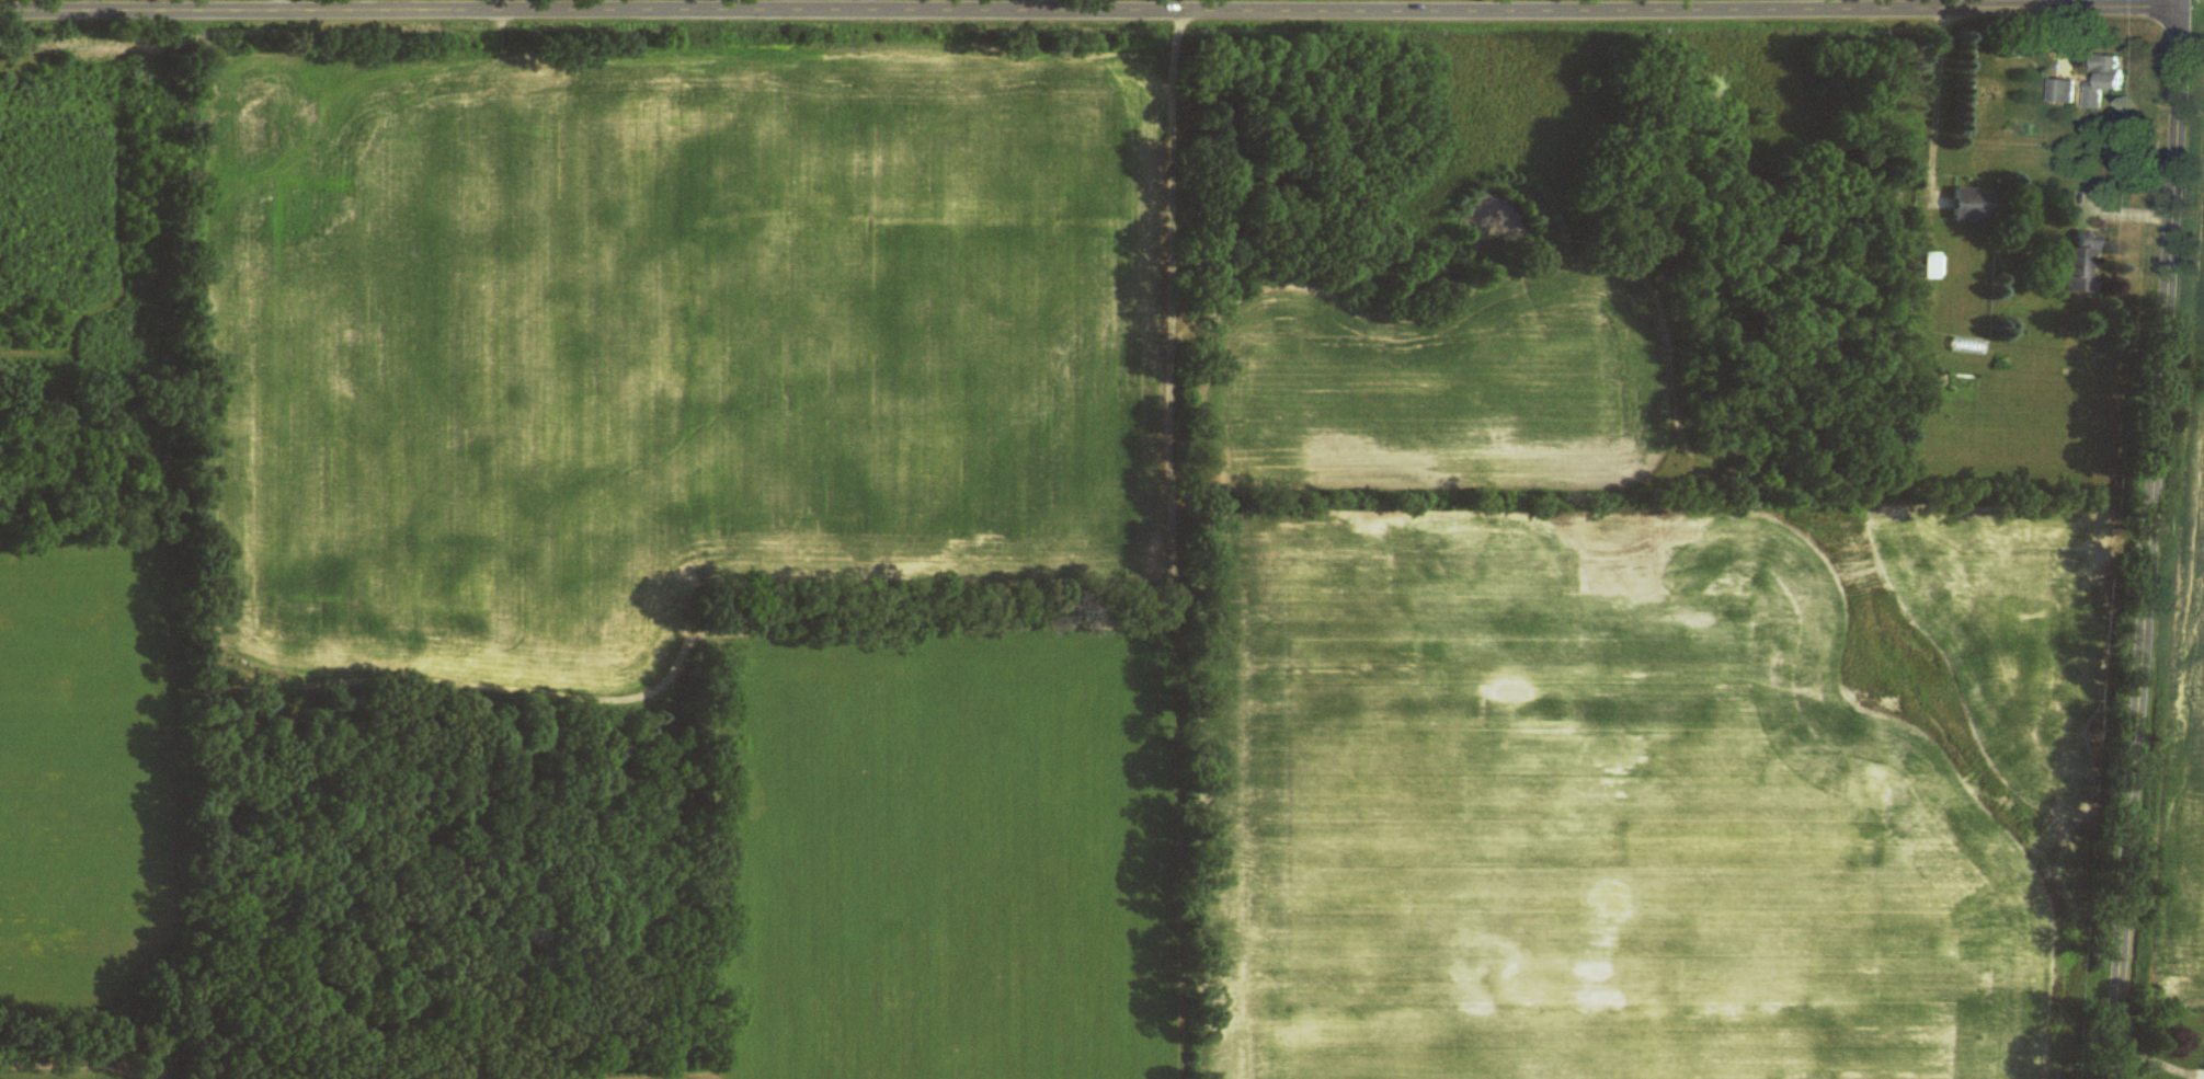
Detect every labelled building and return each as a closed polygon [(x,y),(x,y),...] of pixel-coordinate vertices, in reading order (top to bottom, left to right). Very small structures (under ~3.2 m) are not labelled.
[(2095,96),(2128,97),(2129,56),(2096,55),(2095,96)] [(2053,105),(2078,106),(2080,83),(2054,82),(2053,105)] [(1954,223),(1999,224),(2000,190),(1955,190),(1954,223)] [(2065,296),(2096,296),(2097,233),(2077,232),(2077,251),(2061,250),(2060,281),(2066,281),(2065,296)] [(1924,280),(1939,280),(1939,255),(1924,255),(1924,280)]
